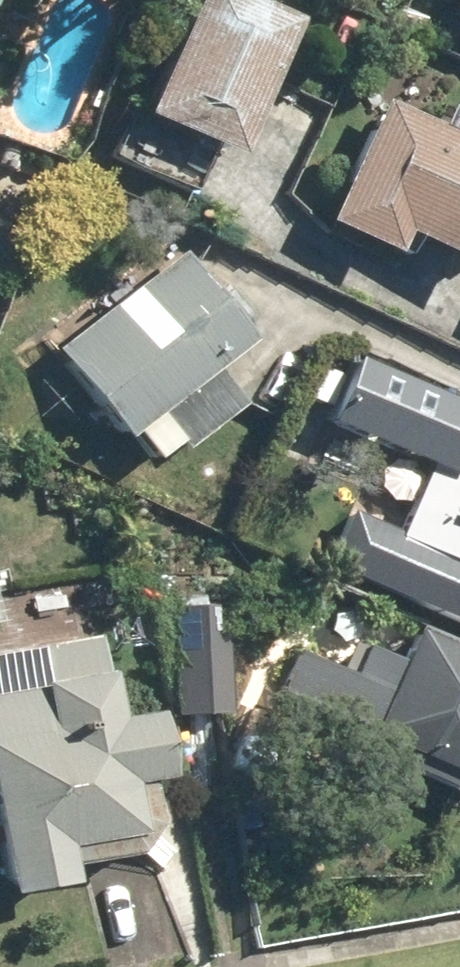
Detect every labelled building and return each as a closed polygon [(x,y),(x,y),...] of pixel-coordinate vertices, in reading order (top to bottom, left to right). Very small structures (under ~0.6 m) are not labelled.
[(262,0),(194,0),(142,114),(233,156),(297,16),(262,0)] [(448,13),(459,18),(459,0),(454,0),(448,13)] [(380,100),(322,222),(390,255),(401,233),(459,261),(459,137),(380,100)] [(180,249),(48,352),(118,442),(151,416),(180,452),(243,402),(216,367),(251,340),(180,249)] [(318,558),(459,617),(459,400),(370,362),(346,419),(442,459),(408,539),(338,510),(318,558)] [(221,626),(163,628),(166,713),(224,710),(221,626)] [(360,646),(348,673),(291,647),(271,691),(459,775),(459,654),(411,632),(397,663),(360,646)] [(0,694),(0,864),(6,896),(72,884),(68,863),(150,848),(139,785),(163,780),(151,711),(108,719),(93,634),(30,645),(38,687),(0,694)]
